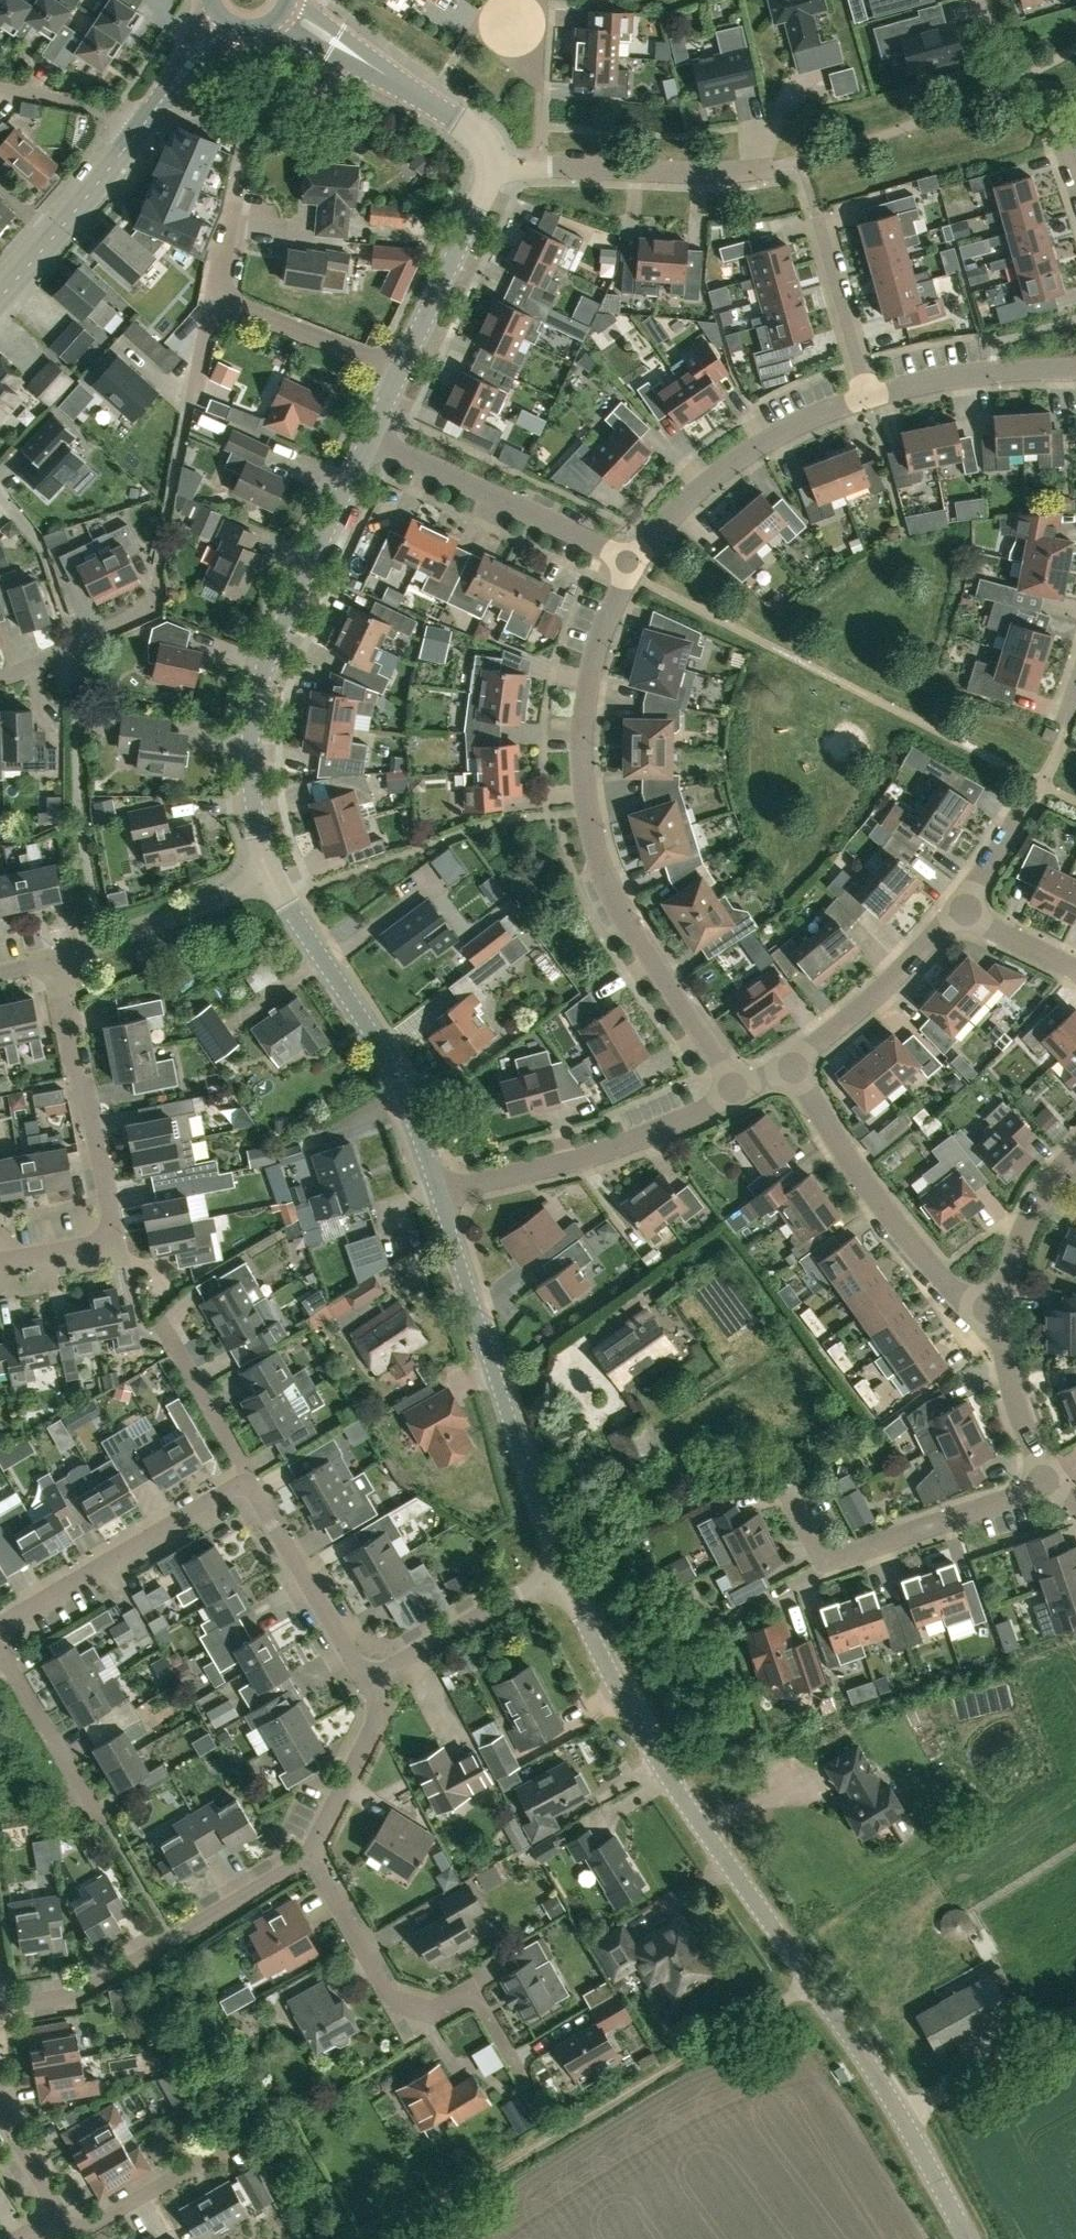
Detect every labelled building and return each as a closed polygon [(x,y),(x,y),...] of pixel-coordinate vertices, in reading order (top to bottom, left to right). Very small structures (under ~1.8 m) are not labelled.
[(33,5),(25,0),(0,0),(0,26),(15,36),(16,34),(24,21),(24,20),(33,5)] [(73,10),(79,1),(78,0),(60,0),(59,1),(58,0),(37,0),(33,5),(24,20),(24,21),(16,34),(24,40),(33,27),(52,39),(42,55),(54,63),(74,31),(64,24),(73,10)] [(143,14),(136,10),(143,0),(109,0),(94,24),(124,43),(143,14)] [(796,48),(822,40),(811,1),(816,0),(767,0),(773,20),(788,16),(796,48)] [(864,9),(861,0),(849,0),(852,12),(864,9)] [(874,16),(926,1),(925,0),(870,0),(874,16)] [(576,55),(617,57),(618,42),(630,42),(632,12),(594,10),(593,29),(577,28),(576,55)] [(962,56),(952,22),(925,30),(921,15),(874,28),(879,44),(901,38),(910,71),(962,56)] [(85,38),(74,31),(54,63),(65,70),(74,55),(103,74),(124,43),(94,24),(85,38)] [(753,82),(740,26),(717,32),(722,53),(692,60),(702,104),(734,97),(731,84),(737,82),(738,85),(753,82)] [(835,39),(824,42),(826,48),(820,50),(824,65),(841,60),(835,39)] [(617,57),(576,55),(574,81),(602,83),(601,96),(627,97),(628,84),(629,70),(616,69),(617,57)] [(750,124),(772,118),(767,100),(745,106),(750,124)] [(12,129),(0,119),(0,142),(12,129)] [(148,196),(135,226),(138,227),(166,239),(168,240),(167,242),(205,261),(206,260),(202,258),(206,248),(222,210),(219,209),(222,200),(224,200),(233,154),(217,148),(219,144),(179,127),(175,136),(171,145),(167,143),(154,172),(157,174),(148,196)] [(40,188),(59,166),(16,129),(0,148),(0,154),(6,159),(0,166),(0,171),(6,178),(15,167),(40,188)] [(356,207),(360,168),(308,163),(304,203),(320,204),(317,235),(348,238),(351,207),(356,207)] [(1001,210),(1037,200),(1030,176),(997,185),(993,173),(968,180),(972,193),(984,190),(986,198),(996,196),(1001,210)] [(919,216),(917,208),(913,195),(888,202),(891,215),(858,225),(865,249),(902,239),(917,234),(913,221),(916,220),(919,216)] [(15,214),(1,200),(3,198),(0,196),(0,231),(15,214)] [(1003,218),(1007,233),(1043,223),(1037,200),(1001,210),(985,214),(988,223),(1003,218)] [(370,224),(405,228),(408,208),(373,204),(370,224)] [(1049,246),(1043,223),(1007,233),(987,238),(990,247),(1009,241),(1013,256),(1049,246)] [(100,243),(92,252),(129,285),(154,257),(152,255),(164,241),(166,239),(138,227),(131,236),(116,224),(100,243)] [(950,225),(941,227),(945,242),(954,240),(950,225)] [(530,228),(520,250),(554,266),(564,244),(578,251),(584,238),(556,226),(551,238),(530,228)] [(917,234),(902,239),(865,249),(871,271),(908,261),(905,247),(919,243),(917,234)] [(660,279),(661,279),(664,241),(639,239),(637,266),(624,265),(622,292),(659,296),(660,279)] [(723,262),(749,255),(755,278),(756,278),(756,279),(794,269),(787,243),(753,252),(750,240),(720,248),(723,262)] [(688,243),(664,241),(661,279),(672,280),(671,293),(683,295),(683,299),(699,301),(702,271),(685,270),(688,243)] [(959,246),(964,263),(975,260),(969,243),(959,246)] [(374,246),(372,266),(392,268),(389,274),(407,283),(422,251),(422,250),(374,246)] [(1020,279),(1056,269),(1049,246),(1013,256),(990,263),(992,271),(1016,264),(1020,279)] [(289,249),(284,281),(321,287),(325,288),(324,289),(345,293),(349,269),(347,269),(349,254),(327,250),(326,253),(308,250),(307,252),(289,249)] [(520,250),(509,273),(514,275),(534,284),(528,298),(551,309),(558,294),(554,292),(558,282),(549,277),(554,266),(520,250)] [(912,274),(908,261),(871,271),(877,293),(915,282),(915,284),(930,279),(927,270),(912,274)] [(965,269),(969,283),(989,278),(985,264),(965,269)] [(762,301),(800,291),(794,269),(756,279),(756,278),(755,278),(740,282),(742,291),(758,287),(762,301)] [(1062,292),(1056,269),(1020,279),(1024,293),(1014,296),(1016,302),(996,307),(1001,324),(1033,315),(1029,301),(1062,292)] [(104,327),(117,312),(101,297),(104,293),(78,271),(57,294),(84,318),(88,313),(104,327)] [(921,307),(915,284),(915,282),(877,293),(884,318),(892,316),(895,329),(947,314),(943,301),(921,307)] [(712,287),(715,301),(729,298),(726,284),(712,287)] [(762,301),(765,315),(751,319),(753,328),(768,324),(768,323),(805,312),(800,291),(762,301)] [(497,300),(487,322),(521,338),(533,344),(540,331),(537,330),(541,321),(545,323),(551,309),(528,298),(522,311),(501,302),(497,300)] [(729,310),(719,313),(723,325),(732,322),(729,310)] [(791,356),(782,358),(779,346),(812,337),(805,312),(768,323),(768,324),(774,347),(753,353),(760,379),(795,370),(791,356)] [(603,345),(626,343),(623,315),(600,317),(603,345)] [(133,321),(123,332),(157,362),(167,351),(133,321)] [(84,348),(95,337),(78,322),(68,334),(84,348)] [(487,322),(477,344),(498,354),(491,368),(514,379),(525,354),(516,350),(521,338),(487,322)] [(682,356),(683,358),(670,367),(678,379),(679,379),(704,415),(712,410),(716,406),(719,401),(719,398),(723,396),(710,377),(725,367),(706,339),(682,356)] [(118,357),(93,384),(132,419),(157,392),(118,357)] [(22,379),(1,358),(0,359),(0,420),(20,398),(11,390),(22,379)] [(231,389),(240,371),(218,361),(210,379),(231,389)] [(463,372),(453,394),(487,410),(499,416),(504,403),(515,379),(514,379),(491,368),(485,382),(463,372)] [(679,379),(678,379),(666,387),(662,381),(653,387),(649,382),(637,390),(655,415),(666,408),(678,426),(682,424),(685,425),(691,424),(695,421),(704,415),(679,379)] [(328,404),(325,400),(326,398),(286,380),(273,408),(274,409),(266,426),(293,438),(301,421),(313,427),(319,413),(324,413),(328,404)] [(36,391),(49,403),(58,393),(45,381),(36,391)] [(453,394),(443,416),(465,426),(459,438),(493,454),(503,432),(482,422),(487,410),(453,394)] [(617,431),(606,442),(638,472),(645,465),(648,460),(650,455),(649,452),(652,448),(636,433),(645,423),(622,401),(605,420),(617,431)] [(257,432),(262,419),(232,408),(227,420),(257,432)] [(1021,414),(1023,452),(1038,452),(1039,468),(1064,466),(1062,435),(1050,435),(1048,412),(1021,414)] [(20,473),(48,499),(85,459),(68,443),(76,434),(54,414),(21,449),(32,460),(20,473)] [(1023,452),(1021,414),(994,416),(995,439),(982,440),(984,471),(1009,470),(1008,453),(1023,452)] [(928,427),(936,465),(962,459),(965,474),(979,472),(973,441),(959,444),(954,422),(928,427)] [(936,465),(928,427),(902,433),(906,455),(889,459),(897,488),(913,485),(913,484),(921,482),(925,476),(923,467),(936,465)] [(274,510),(287,482),(267,472),(269,467),(262,464),(269,449),(235,433),(227,449),(233,452),(226,468),(243,476),(235,492),(274,510)] [(638,472),(606,442),(596,454),(584,442),(550,478),(581,492),(599,473),(615,488),(619,485),(622,485),(627,483),(631,479),(638,472)] [(830,458),(843,494),(869,484),(872,494),(885,490),(876,466),(864,470),(855,449),(830,458)] [(843,494),(830,458),(804,468),(813,490),(801,494),(812,523),(836,514),(830,499),(843,494)] [(761,494),(740,511),(766,541),(777,532),(788,543),(807,527),(786,502),(776,511),(761,494)] [(197,519),(193,526),(210,534),(219,513),(203,505),(197,519)] [(766,541),(740,511),(720,529),(735,547),(718,561),(742,582),(765,562),(756,551),(766,541)] [(1060,512),(1044,514),(1046,528),(1018,530),(1017,516),(1013,531),(1028,534),(1027,545),(1016,543),(1012,553),(1011,560),(1024,562),(1067,570),(1071,541),(1056,538),(1060,512)] [(1018,530),(1046,528),(1044,514),(1017,516),(1018,530)] [(386,538),(371,573),(385,579),(391,567),(400,571),(403,564),(416,570),(434,532),(412,521),(401,545),(386,538)] [(248,580),(259,555),(250,551),(257,536),(227,522),(219,538),(226,541),(206,584),(241,601),(251,581),(248,580)] [(98,549),(119,594),(141,584),(138,578),(139,578),(130,559),(142,553),(129,525),(106,536),(109,544),(98,549)] [(56,543),(52,530),(43,533),(48,546),(56,543)] [(434,532),(416,570),(429,576),(426,583),(421,593),(447,605),(452,595),(451,595),(461,573),(445,566),(456,542),(434,532)] [(98,604),(119,594),(98,549),(87,554),(83,547),(60,557),(72,581),(84,576),(94,599),(95,599),(98,604)] [(461,573),(451,595),(452,595),(473,605),(477,597),(489,603),(507,565),(484,555),(473,579),(461,573)] [(1062,597),(1067,570),(1024,562),(1019,590),(1062,597)] [(507,565),(489,603),(502,609),(498,617),(508,621),(511,614),(511,613),(528,575),(507,565)] [(3,607),(15,603),(24,631),(50,622),(36,581),(22,586),(17,571),(0,576),(0,599),(3,607)] [(508,621),(504,629),(526,639),(533,624),(540,608),(549,590),(551,586),(528,575),(511,613),(511,614),(508,621)] [(976,596),(995,601),(1010,605),(1015,588),(981,579),(976,596)] [(1007,638),(1004,650),(1043,663),(1052,636),(1030,629),(1031,626),(1021,623),(1025,609),(1010,605),(995,601),(987,627),(999,631),(998,635),(1007,638)] [(353,608),(342,631),(378,648),(379,648),(385,634),(394,639),(398,630),(408,635),(415,620),(383,605),(376,619),(353,608)] [(539,631),(553,638),(562,619),(548,613),(539,631)] [(640,657),(681,668),(685,654),(700,658),(704,645),(699,644),(702,633),(675,620),(670,637),(647,631),(640,657)] [(151,663),(158,664),(155,680),(180,686),(181,682),(195,685),(202,655),(187,651),(191,632),(168,623),(154,629),(150,648),(151,663)] [(419,657),(445,662),(451,632),(425,627),(422,644),(419,657)] [(342,631),(332,652),(347,659),(356,663),(349,679),(350,680),(376,692),(380,694),(388,678),(378,674),(382,664),(373,659),(379,648),(378,648),(342,631)] [(1035,690),(1043,663),(1004,650),(1000,663),(990,660),(989,664),(976,660),(967,689),(996,699),(1001,683),(1008,685),(1012,683),(1035,690)] [(523,678),(523,675),(500,672),(502,658),(475,655),(471,693),(521,699),(527,700),(530,679),(523,678)] [(681,668),(640,657),(632,683),(655,690),(651,703),(680,708),(686,687),(676,684),(681,668)] [(315,692),(311,721),(350,728),(353,713),(372,716),(376,692),(350,680),(349,679),(340,674),(333,671),(330,694),(315,692)] [(495,721),(518,723),(518,720),(525,721),(527,700),(521,699),(471,693),(469,707),(466,732),(493,733),(495,721)] [(676,731),(680,728),(680,709),(680,708),(651,703),(651,721),(628,720),(627,747),(670,748),(670,731),(676,731)] [(90,704),(88,725),(113,728),(116,707),(90,704)] [(33,711),(2,712),(2,721),(3,721),(4,758),(5,767),(22,766),(22,771),(47,770),(47,748),(33,748),(33,730),(33,711)] [(183,776),(187,743),(158,740),(160,722),(125,718),(121,750),(142,752),(139,771),(183,776)] [(311,721),(306,749),(340,754),(337,775),(332,776),(332,777),(364,774),(364,773),(368,746),(348,743),(350,728),(311,721)] [(1046,727),(1042,737),(1052,742),(1057,732),(1046,727)] [(476,757),(477,772),(518,769),(517,745),(493,747),(493,733),(466,732),(467,758),(476,757)] [(649,791),(679,787),(679,775),(670,775),(670,748),(627,747),(627,775),(649,775),(649,791)] [(959,826),(967,814),(969,815),(973,814),(976,809),(976,805),(956,792),(964,776),(931,757),(923,772),(931,776),(926,785),(934,790),(925,804),(959,826)] [(412,782),(408,764),(395,766),(398,785),(412,782)] [(463,772),(464,786),(466,811),(497,809),(496,795),(520,794),(520,790),(524,790),(523,769),(518,769),(477,772),(463,772)] [(313,803),(311,803),(319,830),(361,818),(358,805),(372,801),(364,774),(332,777),(338,795),(329,798),(313,803)] [(691,824),(686,808),(679,787),(649,791),(655,808),(632,815),(641,841),(691,824)] [(113,820),(109,798),(92,802),(97,824),(113,820)] [(901,818),(891,833),(915,851),(926,837),(945,850),(949,849),(953,844),(952,843),(953,843),(963,829),(959,826),(925,804),(916,816),(907,810),(901,818)] [(149,867),(199,857),(192,826),(170,831),(165,807),(130,814),(137,845),(144,843),(149,867)] [(61,822),(61,812),(51,812),(49,816),(49,822),(61,822)] [(361,818),(319,830),(327,856),(355,847),(359,861),(387,852),(383,839),(369,843),(361,818)] [(883,862),(872,874),(902,900),(913,889),(914,890),(918,890),(922,885),(922,881),(904,866),(915,851),(891,833),(877,822),(867,836),(881,848),(874,855),(883,862)] [(641,841),(649,867),(671,860),(677,876),(703,863),(691,824),(641,841)] [(40,905),(63,901),(55,865),(42,867),(43,861),(39,842),(27,845),(29,853),(40,905)] [(1029,902),(1051,913),(1069,877),(1058,872),(1060,868),(1056,855),(1033,844),(1021,869),(1041,879),(1029,902)] [(40,905),(29,853),(20,855),(23,871),(10,874),(18,910),(40,905)] [(716,901),(715,900),(706,887),(715,881),(703,863),(677,876),(677,877),(685,890),(665,903),(680,925),(716,901)] [(10,874),(0,876),(0,914),(18,910),(10,874)] [(902,900),(872,874),(862,885),(854,877),(835,898),(856,919),(868,906),(886,922),(890,922),(894,917),(894,913),(892,912),(902,900)] [(1069,877),(1051,913),(1074,923),(1075,919),(1075,881),(1069,877)] [(716,901),(680,925),(696,948),(715,935),(724,949),(750,932),(725,894),(715,900),(716,901)] [(845,932),(856,919),(835,898),(826,908),(819,914),(826,923),(812,935),(838,966),(850,956),(851,958),(855,958),(860,954),(860,950),(845,932)] [(384,937),(382,941),(386,947),(391,946),(405,964),(432,943),(439,953),(457,939),(428,900),(382,935),(384,937)] [(498,921),(463,948),(476,965),(499,948),(511,939),(498,921)] [(838,966),(812,935),(800,945),(793,936),(769,953),(788,978),(803,967),(818,985),(822,986),(827,981),(827,978),(826,976),(838,966)] [(511,964),(499,948),(476,965),(474,967),(487,983),(511,964)] [(968,956),(952,973),(983,1001),(996,986),(1008,997),(1026,977),(999,965),(990,976),(968,956)] [(761,984),(733,1004),(754,1034),(788,1011),(779,998),(790,991),(774,968),(762,976),(761,984)] [(952,973),(937,990),(967,1018),(983,1001),(952,973)] [(443,1027),(429,1038),(452,1068),(470,1054),(472,1055),(477,1055),(479,1050),(477,1048),(494,1035),(473,1008),(487,997),(478,987),(465,997),(437,1019),(443,1027)] [(952,1035),(967,1018),(937,990),(921,1008),(931,1016),(919,1029),(943,1054),(957,1039),(952,1035)] [(583,1028),(596,1051),(632,1030),(618,1007),(599,1018),(586,996),(564,1013),(571,1024),(576,1021),(581,1029),(583,1028)] [(309,1052),(328,1039),(298,997),(252,1030),(279,1066),(306,1047),(309,1052)] [(8,1004),(16,1041),(30,1039),(34,1060),(45,1057),(41,1036),(33,998),(8,1004)] [(133,1021),(105,1026),(111,1054),(153,1046),(147,1018),(165,1015),(162,999),(130,1006),(133,1021)] [(5,1044),(10,1065),(21,1063),(16,1041),(8,1004),(0,1006),(0,1045),(5,1044)] [(218,1063),(239,1048),(211,1008),(190,1023),(218,1063)] [(1075,1044),(1075,1013),(1074,1011),(1053,1031),(1042,1019),(1021,1038),(1040,1058),(1051,1047),(1061,1058),(1075,1044)] [(632,1030),(596,1051),(611,1076),(599,1083),(611,1103),(638,1087),(626,1067),(646,1055),(632,1030)] [(875,1049),(902,1081),(919,1067),(927,1077),(942,1065),(913,1035),(901,1044),(893,1034),(875,1049)] [(1061,1058),(1075,1073),(1067,1081),(1075,1090),(1075,1044),(1061,1058)] [(147,1092),(179,1086),(174,1058),(156,1062),(153,1046),(111,1054),(117,1082),(144,1077),(147,1092)] [(902,1081),(875,1049),(857,1063),(884,1096),(902,1081)] [(505,1096),(501,1098),(504,1112),(509,1110),(510,1115),(543,1106),(544,1111),(561,1106),(559,1102),(551,1069),(549,1064),(546,1052),(517,1060),(522,1077),(502,1082),(505,1096)] [(884,1096),(857,1063),(848,1071),(844,1065),(835,1073),(859,1102),(852,1108),(863,1122),(871,1115),(867,1110),(884,1096)] [(30,1088),(14,1094),(18,1107),(34,1101),(30,1088)] [(36,1108),(66,1103),(64,1089),(33,1095),(36,1108)] [(193,1099),(157,1106),(159,1119),(128,1126),(133,1151),(191,1139),(186,1114),(196,1112),(196,1111),(207,1109),(204,1095),(193,1097),(193,1099)] [(976,1148),(1007,1180),(1031,1157),(1015,1140),(1028,1128),(1003,1102),(985,1118),(990,1124),(983,1131),(983,1136),(986,1139),(976,1148)] [(924,1107),(913,1116),(920,1126),(932,1117),(924,1107)] [(1055,1108),(1046,1115),(1059,1131),(1068,1124),(1055,1108)] [(767,1115),(737,1136),(763,1172),(764,1174),(754,1181),(762,1192),(777,1182),(787,1174),(779,1164),(781,1163),(794,1153),(767,1115)] [(910,1127),(900,1115),(878,1133),(888,1146),(910,1127)] [(932,1117),(920,1126),(926,1134),(938,1125),(932,1117)] [(40,1134),(50,1190),(74,1186),(67,1148),(51,1150),(47,1131),(40,1132),(40,1134)] [(19,1156),(26,1194),(50,1190),(40,1134),(28,1136),(31,1154),(19,1156)] [(172,1184),(220,1175),(217,1160),(197,1164),(199,1160),(195,1141),(191,1139),(133,1151),(138,1176),(169,1170),(172,1184)] [(966,1218),(983,1205),(962,1178),(976,1167),(955,1139),(936,1154),(941,1161),(923,1175),(934,1188),(921,1198),(945,1230),(964,1215),(966,1218)] [(282,1165),(304,1158),(299,1140),(276,1147),(282,1165)] [(368,1206),(371,1205),(352,1144),(314,1156),(326,1194),(311,1198),(318,1220),(333,1215),(333,1217),(354,1210),(357,1215),(368,1211),(368,1206)] [(19,1156),(0,1159),(0,1187),(2,1198),(26,1194),(19,1156)] [(149,1230),(209,1218),(205,1193),(236,1187),(233,1172),(220,1175),(172,1184),(175,1199),(144,1205),(149,1230)] [(755,1198),(750,1202),(758,1212),(762,1209),(765,1207),(768,1211),(776,1205),(788,1221),(824,1195),(809,1175),(796,1185),(788,1174),(787,1174),(777,1182),(762,1192),(762,1193),(756,1197),(755,1198)] [(663,1175),(643,1190),(667,1222),(679,1213),(685,1221),(704,1207),(689,1187),(678,1195),(663,1175)] [(302,1185),(291,1189),(296,1205),(308,1202),(302,1185)] [(656,1230),(667,1222),(643,1190),(623,1204),(654,1245),(662,1238),(656,1230)] [(824,1195),(788,1221),(794,1230),(790,1233),(789,1238),(793,1244),(789,1247),(799,1260),(822,1244),(814,1233),(838,1216),(824,1195)] [(535,1253),(543,1264),(578,1239),(579,1240),(585,1235),(575,1222),(563,1231),(545,1207),(533,1215),(530,1211),(512,1224),(515,1229),(503,1237),(521,1263),(535,1253)] [(735,1213),(727,1218),(735,1229),(742,1223),(735,1213)] [(215,1217),(209,1218),(149,1230),(154,1256),(185,1249),(189,1267),(217,1261),(212,1233),(218,1232),(215,1217)] [(1071,1230),(1057,1266),(1075,1273),(1075,1232),(1071,1230)] [(822,1244),(799,1260),(806,1270),(810,1266),(823,1284),(832,1278),(833,1280),(867,1256),(854,1237),(833,1252),(826,1241),(822,1244)] [(593,1260),(579,1240),(578,1239),(543,1264),(542,1265),(551,1277),(537,1288),(555,1312),(591,1285),(580,1270),(593,1260)] [(867,1256),(833,1280),(846,1298),(880,1274),(867,1256)] [(246,1293),(259,1285),(246,1263),(218,1279),(225,1291),(201,1304),(210,1319),(214,1316),(220,1325),(253,1305),(246,1293)] [(880,1274),(846,1298),(859,1316),(893,1292),(880,1274)] [(357,1308),(383,1292),(374,1277),(348,1293),(357,1308)] [(90,1295),(93,1309),(99,1338),(100,1338),(115,1335),(119,1353),(142,1349),(134,1312),(122,1314),(117,1289),(90,1295)] [(893,1292),(859,1316),(872,1334),(906,1310),(893,1292)] [(1046,1331),(1049,1331),(1049,1350),(1067,1350),(1072,1355),(1075,1356),(1075,1297),(1073,1297),(1060,1297),(1060,1311),(1047,1311),(1046,1331)] [(376,1374),(390,1365),(398,1378),(417,1366),(408,1353),(426,1342),(401,1302),(350,1335),(376,1374)] [(288,1335),(274,1310),(261,1318),(253,1305),(220,1325),(225,1334),(221,1337),(229,1351),(247,1341),(255,1354),(288,1335)] [(809,1325),(819,1318),(810,1306),(800,1314),(809,1325)] [(80,1378),(77,1362),(82,1361),(84,1358),(84,1356),(103,1352),(100,1338),(99,1338),(93,1309),(67,1314),(68,1318),(56,1320),(59,1334),(58,1334),(63,1360),(68,1381),(80,1378)] [(614,1335),(595,1349),(616,1379),(647,1358),(649,1360),(651,1359),(657,1368),(674,1356),(672,1352),(674,1350),(646,1310),(626,1324),(632,1332),(618,1341),(614,1335)] [(906,1310),(872,1334),(885,1352),(919,1328),(906,1310)] [(809,1325),(817,1336),(826,1328),(819,1318),(809,1325)] [(6,1345),(11,1370),(14,1385),(37,1380),(34,1366),(63,1360),(58,1334),(46,1337),(42,1319),(15,1325),(19,1342),(6,1345)] [(919,1328),(885,1352),(898,1371),(932,1346),(919,1328)] [(835,1361),(845,1353),(836,1341),(826,1349),(835,1361)] [(6,1345),(0,1346),(0,1373),(11,1370),(6,1345)] [(932,1346),(898,1371),(912,1389),(946,1365),(932,1346)] [(300,1397),(293,1384),(294,1383),(281,1363),(274,1350),(240,1370),(255,1394),(243,1401),(256,1423),(300,1397)] [(844,1371),(853,1364),(845,1353),(835,1361),(844,1371)] [(1057,1393),(1070,1426),(1075,1423),(1075,1365),(1073,1365),(1075,1382),(1071,1388),(1067,1389),(1057,1393)] [(863,1396),(872,1389),(863,1377),(854,1384),(863,1396)] [(457,1404),(449,1390),(437,1397),(431,1385),(395,1406),(402,1418),(408,1415),(427,1448),(430,1446),(441,1465),(473,1447),(462,1427),(466,1425),(454,1405),(457,1404)] [(880,1400),(872,1389),(863,1396),(871,1407),(880,1400)] [(256,1423),(269,1445),(288,1434),(295,1446),(318,1433),(310,1420),(311,1415),(300,1397),(256,1423)] [(204,1464),(193,1445),(204,1439),(180,1398),(167,1405),(179,1427),(160,1438),(183,1477),(204,1464)] [(925,1403),(907,1416),(917,1438),(925,1454),(928,1453),(980,1428),(967,1401),(951,1409),(932,1418),(925,1403)] [(625,1473),(665,1456),(647,1417),(608,1434),(625,1473)] [(146,1462),(162,1489),(183,1477),(160,1438),(153,1425),(133,1437),(126,1426),(114,1433),(134,1468),(146,1462)] [(935,1468),(916,1487),(924,1505),(945,1497),(969,1486),(985,1478),(977,1462),(993,1455),(980,1428),(928,1453),(935,1468)] [(101,1441),(111,1458),(91,1469),(118,1515),(139,1503),(123,1475),(134,1468),(114,1433),(101,1441)] [(309,1504),(351,1480),(350,1479),(354,1477),(341,1456),(343,1455),(334,1439),(310,1453),(318,1468),(291,1483),(300,1498),(304,1495),(309,1504)] [(118,1515),(91,1469),(87,1463),(82,1463),(78,1464),(72,1468),(69,1471),(66,1475),(55,1482),(74,1515),(75,1515),(86,1509),(97,1527),(118,1515)] [(81,1526),(75,1515),(74,1515),(69,1507),(55,1482),(49,1472),(37,1478),(49,1497),(28,1510),(53,1553),(74,1541),(69,1533),(81,1526)] [(364,1502),(351,1480),(309,1504),(315,1513),(310,1516),(319,1530),(345,1515),(354,1529),(379,1515),(369,1499),(364,1502)] [(867,1522),(858,1507),(864,1504),(857,1490),(841,1498),(856,1528),(867,1522)] [(409,1502),(389,1514),(377,1521),(385,1534),(347,1556),(361,1581),(400,1559),(391,1543),(403,1536),(398,1528),(418,1516),(409,1502)] [(53,1553),(28,1510),(23,1503),(19,1503),(15,1504),(8,1509),(5,1512),(3,1515),(3,1516),(0,1518),(0,1537),(4,1545),(16,1538),(32,1566),(53,1553)] [(734,1558),(771,1538),(765,1528),(767,1527),(760,1514),(733,1528),(727,1517),(702,1530),(713,1551),(726,1544),(734,1558)] [(1059,1532),(1013,1547),(1024,1578),(1039,1573),(1044,1589),(1075,1578),(1075,1547),(1065,1551),(1059,1532)] [(174,1572),(185,1591),(228,1566),(215,1545),(208,1549),(201,1537),(158,1562),(166,1576),(174,1572)] [(776,1549),(771,1538),(734,1558),(722,1564),(734,1587),(725,1592),(733,1608),(766,1591),(758,1575),(785,1561),(778,1548),(776,1549)] [(403,1590),(422,1621),(448,1606),(424,1564),(412,1571),(406,1569),(400,1559),(361,1581),(376,1606),(403,1590)] [(9,1579),(0,1563),(0,1584),(9,1579)] [(939,1572),(929,1576),(944,1618),(969,1609),(974,1625),(987,1621),(977,1590),(964,1594),(954,1563),(938,1569),(939,1572)] [(229,1568),(228,1566),(185,1591),(177,1595),(184,1607),(203,1596),(209,1605),(240,1586),(237,1583),(243,1579),(234,1564),(229,1568)] [(918,1626),(944,1618),(929,1576),(920,1579),(919,1575),(902,1581),(913,1612),(898,1616),(909,1647),(924,1642),(918,1626)] [(1044,1589),(1050,1604),(1035,1610),(1044,1636),(1075,1625),(1075,1578),(1044,1589)] [(252,1608),(240,1586),(209,1605),(215,1617),(202,1625),(207,1634),(200,1637),(208,1650),(239,1631),(232,1619),(252,1608)] [(144,1615),(155,1609),(144,1589),(133,1596),(144,1615)] [(858,1600),(848,1603),(863,1645),(888,1637),(894,1653),(909,1647),(898,1616),(883,1621),(873,1590),(857,1596),(858,1600)] [(832,1639),(820,1643),(829,1669),(866,1656),(863,1645),(848,1603),(839,1606),(838,1603),(821,1608),(832,1639)] [(75,1646),(79,1643),(87,1639),(115,1621),(108,1608),(48,1644),(56,1657),(44,1664),(56,1685),(87,1666),(101,1658),(94,1645),(79,1653),(75,1646)] [(139,1641),(150,1635),(135,1608),(123,1615),(139,1641)] [(793,1648),(783,1621),(746,1633),(763,1684),(791,1674),(797,1691),(823,1682),(809,1642),(793,1648)] [(241,1661),(247,1672),(278,1653),(266,1632),(246,1644),(239,1631),(208,1650),(221,1673),(241,1661)] [(253,1712),(275,1699),(274,1697),(269,1687),(291,1674),(278,1653),(247,1672),(253,1682),(240,1690),(253,1712)] [(101,1658),(87,1666),(56,1685),(68,1705),(100,1687),(93,1677),(107,1669),(101,1658)] [(510,1731),(521,1751),(563,1728),(530,1667),(494,1687),(516,1728),(510,1731)] [(114,1679),(100,1687),(68,1705),(81,1726),(103,1713),(109,1725),(136,1709),(129,1698),(126,1699),(114,1679)] [(317,1723),(303,1700),(297,1703),(289,1688),(274,1697),(275,1699),(253,1712),(245,1716),(253,1730),(262,1725),(275,1748),(311,1726),(317,1723)] [(221,1727),(244,1712),(234,1697),(211,1712),(221,1727)] [(94,1749),(107,1770),(138,1752),(132,1741),(145,1733),(139,1723),(143,1721),(136,1709),(109,1725),(116,1736),(94,1749)] [(325,1750),(311,1726),(275,1748),(289,1771),(280,1776),(288,1789),(316,1772),(309,1759),(325,1750)] [(503,1733),(479,1746),(497,1779),(521,1766),(503,1733)] [(904,1813),(887,1784),(882,1787),(859,1747),(827,1765),(842,1790),(848,1787),(857,1801),(845,1808),(863,1838),(904,1813)] [(467,1795),(491,1782),(476,1753),(452,1765),(443,1749),(414,1765),(439,1813),(468,1797),(467,1795)] [(150,1773),(138,1752),(107,1770),(119,1791),(150,1773)] [(552,1816),(585,1799),(566,1762),(517,1788),(534,1821),(525,1825),(533,1841),(558,1828),(552,1816)] [(163,1781),(171,1776),(164,1765),(156,1769),(163,1781)] [(243,1842),(257,1834),(237,1800),(220,1811),(214,1802),(194,1814),(217,1851),(229,1844),(234,1853),(245,1847),(243,1842)] [(205,1858),(217,1851),(194,1814),(174,1826),(180,1835),(162,1845),(170,1858),(159,1865),(171,1883),(181,1877),(182,1878),(196,1870),(199,1874),(210,1868),(205,1858)] [(409,1878),(435,1837),(411,1822),(403,1835),(385,1823),(376,1837),(378,1838),(369,1852),(409,1878)] [(638,1870),(634,1872),(621,1851),(624,1850),(616,1837),(600,1847),(590,1832),(569,1845),(579,1861),(587,1856),(617,1906),(643,1890),(641,1886),(646,1883),(638,1870)] [(540,1861),(558,1849),(555,1845),(560,1842),(554,1833),(531,1848),(540,1861)] [(50,1840),(35,1842),(37,1855),(52,1853),(50,1840)] [(75,1908),(94,1941),(109,1933),(111,1937),(123,1931),(117,1921),(130,1914),(108,1876),(87,1888),(92,1897),(75,1908)] [(464,1922),(483,1911),(469,1886),(440,1903),(448,1916),(415,1935),(432,1964),(458,1949),(460,1953),(477,1943),(464,1922)] [(561,1895),(548,1902),(557,1917),(570,1910),(561,1895)] [(66,1939),(59,1896),(10,1904),(13,1922),(18,1921),(23,1952),(40,1949),(41,1954),(54,1952),(52,1941),(66,1939)] [(290,1967),(316,1952),(305,1931),(310,1928),(296,1902),(258,1923),(263,1930),(253,1936),(265,1957),(261,1959),(268,1973),(287,1963),(290,1967)] [(652,1983),(659,1979),(672,2001),(715,1974),(682,1921),(636,1949),(623,1928),(595,1945),(616,1978),(639,1964),(652,1983)] [(538,1941),(513,1955),(521,1968),(502,1979),(525,2020),(555,2002),(546,1985),(559,1978),(538,1941)] [(936,2052),(1012,2011),(993,1976),(917,2017),(936,2052)] [(599,1988),(606,2002),(618,1995),(611,1982),(599,1988)] [(349,2043),(351,2038),(348,2035),(359,2029),(344,2001),(336,2005),(324,1983),(290,2002),(302,2024),(299,2025),(306,2037),(309,2036),(318,2052),(335,2042),(337,2046),(342,2047),(349,2043)] [(256,1999),(250,1988),(223,2003),(229,2014),(256,1999)] [(592,2010),(599,2023),(557,2047),(571,2072),(587,2063),(593,2074),(620,2059),(605,2032),(631,2017),(618,1995),(606,2002),(592,2010)] [(39,2050),(32,2052),(35,2066),(82,2058),(77,2034),(71,2035),(68,2022),(35,2027),(39,2050)] [(82,2058),(35,2066),(37,2082),(44,2080),(48,2103),(101,2094),(99,2080),(86,2082),(82,2058)] [(460,2121),(489,2103),(475,2078),(451,2092),(446,2083),(447,2082),(438,2067),(405,2087),(414,2102),(409,2105),(424,2129),(454,2111),(460,2121)] [(518,2096),(502,2105),(518,2133),(535,2123),(518,2096)] [(160,2130),(179,2120),(168,2099),(149,2110),(160,2130)] [(74,2154),(82,2168),(123,2144),(113,2128),(125,2121),(115,2104),(68,2131),(80,2151),(74,2154)] [(132,2159),(123,2144),(82,2168),(89,2181),(95,2177),(107,2197),(154,2170),(143,2152),(132,2159)] [(273,2201),(254,2168),(239,2177),(241,2180),(232,2186),(230,2182),(182,2210),(198,2238),(207,2238),(249,2214),(242,2203),(251,2198),(258,2209),(273,2201)]
